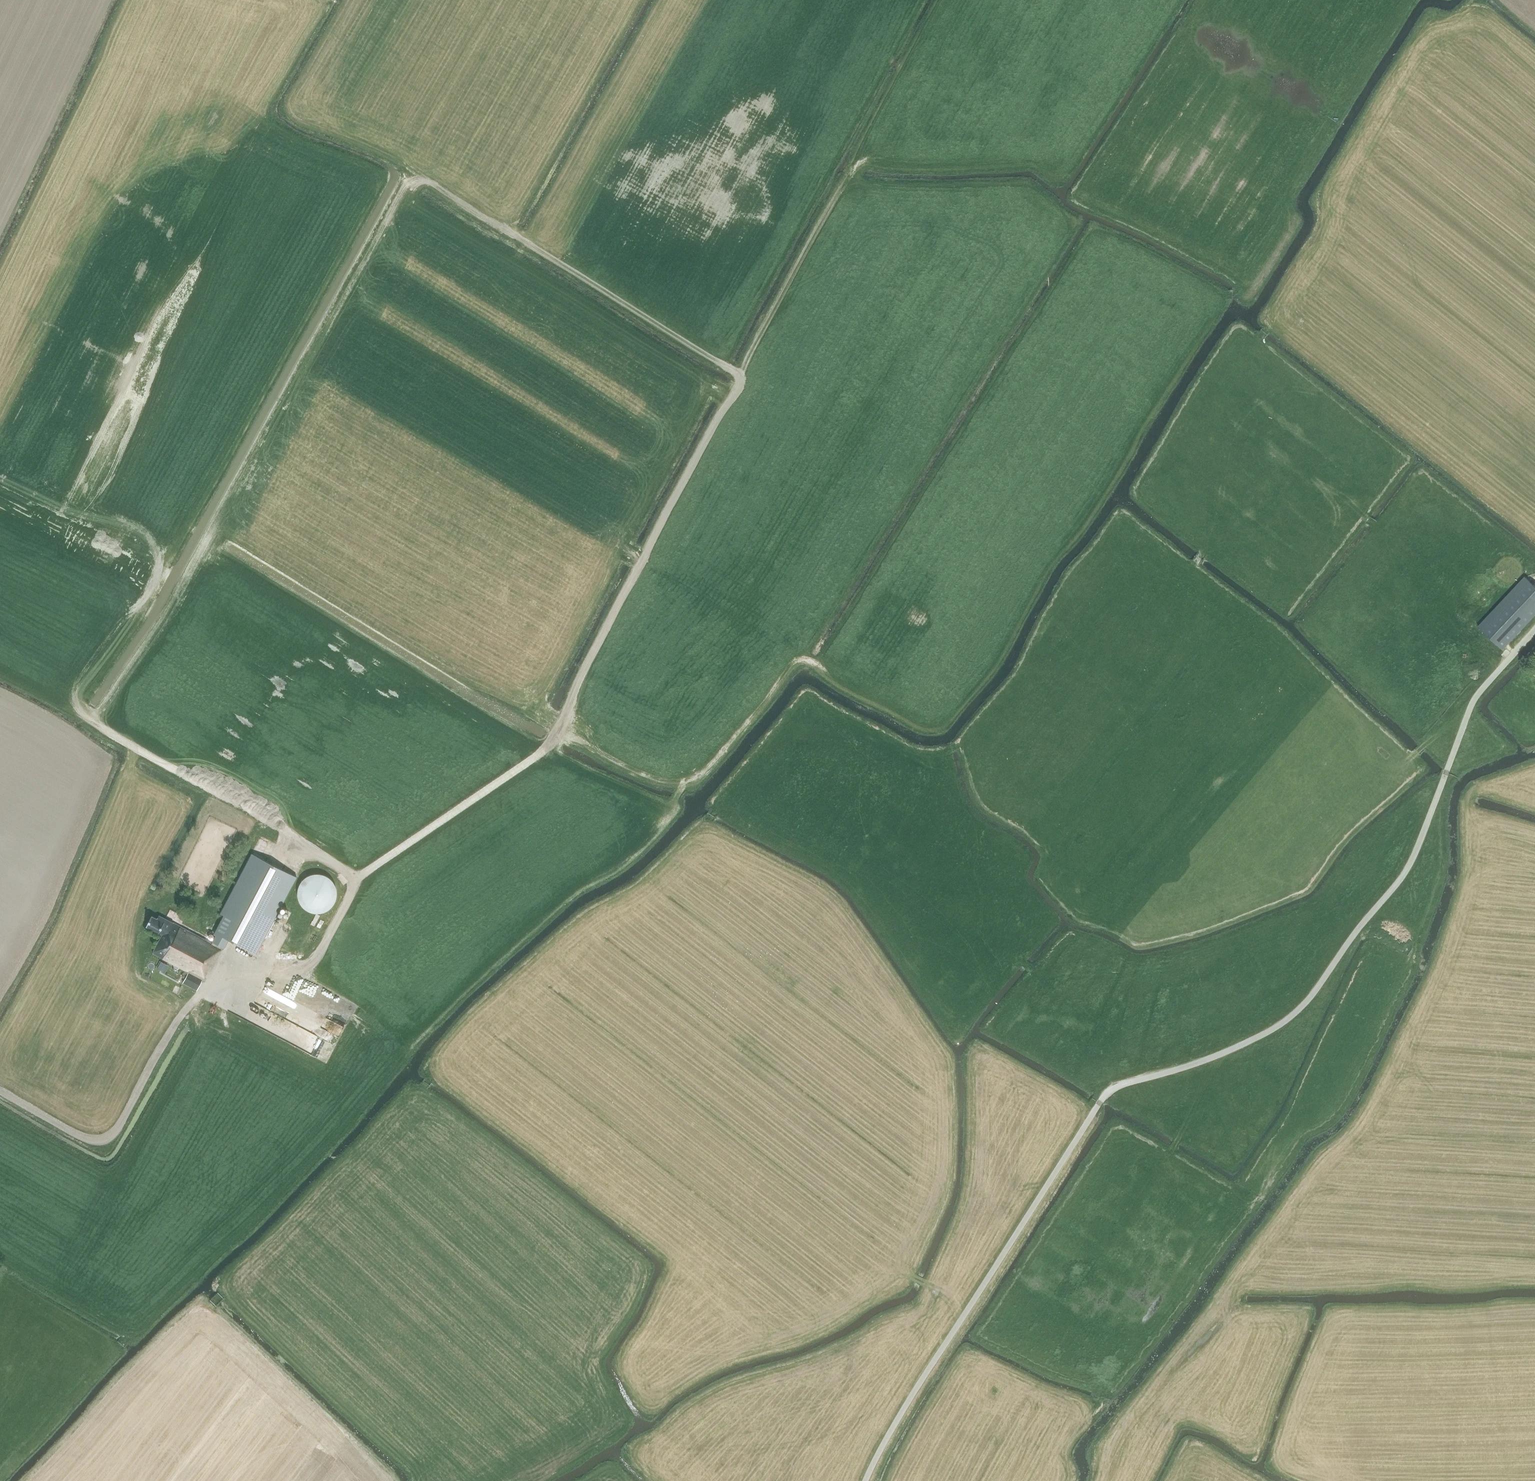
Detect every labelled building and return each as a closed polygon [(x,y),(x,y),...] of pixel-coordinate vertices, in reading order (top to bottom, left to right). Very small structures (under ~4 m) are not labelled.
[(1502,649),(1534,614),(1534,586),(1525,576),(1478,626),(1502,649)] [(229,939),(256,953),(296,877),(252,854),(220,913),(226,916),(212,944),(159,916),(157,919),(151,916),(146,926),(162,935),(152,953),(188,972),(183,982),(197,990),(207,970),(209,971),(221,949),(223,950),(229,939)] [(337,896),(337,893),(336,889),(335,886),(333,882),(331,879),(328,877),(325,875),(322,874),(318,874),(314,874),(311,875),(307,876),(304,878),(302,881),(300,884),(298,887),(297,891),(297,894),(298,898),(299,901),(301,904),(303,907),(306,910),(309,911),(312,913),(316,913),(320,913),(323,912),(327,911),(330,909),(332,906),(334,903),(336,900),(337,896)] [(308,1030),(300,1046),(328,1060),(345,1025),(331,1017),(327,1025),(332,1027),(326,1039),(308,1030)]
